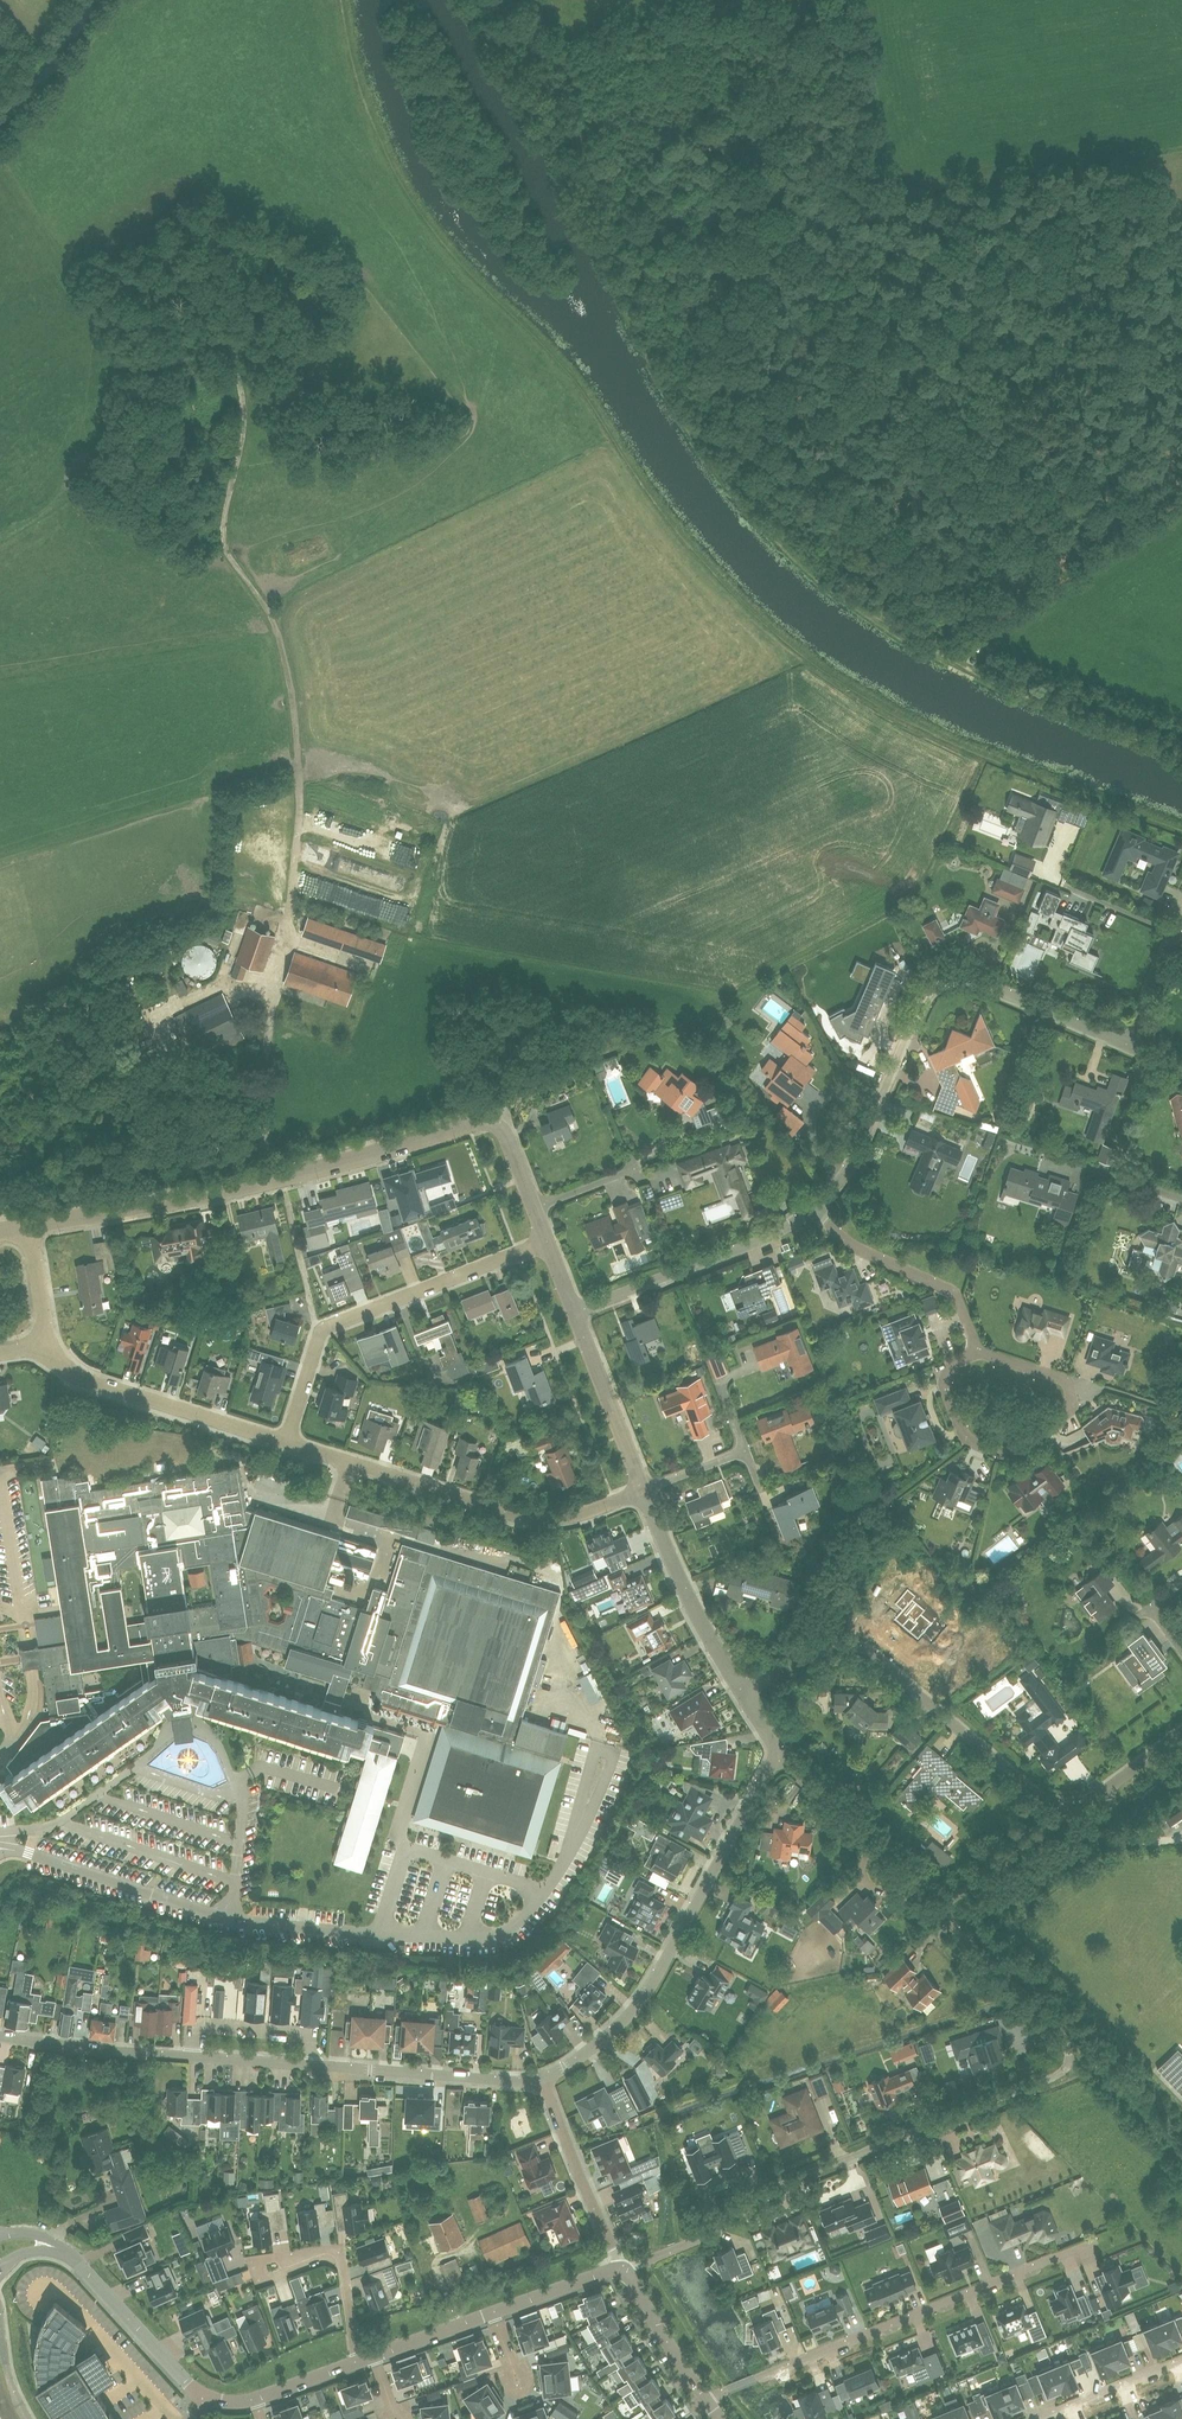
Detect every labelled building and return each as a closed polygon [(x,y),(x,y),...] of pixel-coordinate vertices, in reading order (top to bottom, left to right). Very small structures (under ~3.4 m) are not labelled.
[(1013,795),(1008,808),(1015,810),(1028,815),(1021,835),(1043,843),(1053,815),(1074,823),(1079,808),(1063,802),(1048,796),(1044,806),(1034,802),(1033,803),(1019,798),(1013,795)] [(320,820),(330,811),(325,806),(315,815),(320,820)] [(1169,871),(1177,853),(1164,847),(1163,849),(1142,840),(1143,838),(1122,828),(1102,874),(1116,880),(1120,871),(1126,855),(1134,858),(1136,853),(1142,855),(1141,857),(1145,859),(1146,858),(1157,862),(1152,874),(1149,873),(1142,890),(1158,898),(1169,871)] [(1011,869),(1024,874),(1029,876),(1034,861),(1023,857),(1017,854),(1011,869)] [(1024,889),(1008,883),(998,878),(992,891),(1018,902),(1024,889)] [(1088,923),(1087,922),(1064,912),(1063,913),(1055,909),(1061,896),(1046,890),(1038,909),(1053,915),(1049,925),(1068,933),(1062,948),(1074,953),(1070,961),(1069,961),(1092,971),(1098,956),(1099,957),(1099,956),(1087,951),(1087,949),(1086,949),(1092,936),(1093,937),(1094,935),(1085,931),(1088,923)] [(966,920),(963,928),(975,933),(977,927),(997,936),(1004,919),(992,914),(997,903),(984,897),(980,909),(970,904),(963,919),(966,920)] [(377,915),(409,924),(412,912),(381,903),(377,915)] [(1031,910),(1023,930),(1032,933),(1040,914),(1031,910)] [(936,919),(923,926),(933,944),(945,937),(936,919)] [(276,937),(274,936),(249,928),(232,976),(243,980),(248,967),(263,972),(276,937)] [(339,930),(335,944),(351,949),(356,935),(348,933),(339,930)] [(220,961),(220,958),(220,955),(219,951),(217,947),(215,945),(212,942),(209,940),(204,939),(201,939),(199,939),(194,940),(190,943),(187,945),(185,948),(184,951),(183,955),(183,959),(183,962),(184,966),(187,969),(189,972),(193,975),(196,976),(199,977),(203,977),(206,976),(210,975),(213,973),(215,971),(217,968),(219,966),(220,961)] [(1026,941),(1013,971),(1034,980),(1047,950),(1026,941)] [(160,951),(154,954),(150,955),(156,971),(166,967),(160,952),(160,951)] [(297,954),(294,961),(286,985),(347,1006),(358,974),(297,954)] [(831,1018),(829,1015),(828,1016),(840,1037),(841,1037),(840,1036),(844,1033),(845,1035),(846,1036),(861,1042),(864,1033),(872,1016),(868,1014),(873,1003),(876,1004),(889,974),(873,968),(856,1008),(855,1009),(844,1015),(842,1012),(831,1018)] [(190,992),(183,979),(174,983),(180,996),(190,992)] [(204,1050),(240,1031),(223,993),(186,1010),(204,1050)] [(949,1046),(943,1049),(944,1052),(930,1058),(936,1071),(937,1071),(945,1088),(943,1089),(940,1097),(938,1096),(938,1097),(976,1112),(980,1102),(970,1080),(960,1076),(959,1076),(954,1063),(957,1062),(960,1056),(972,1051),(977,1053),(995,1046),(983,1019),(978,1018),(971,1036),(957,1031),(951,1034),(948,1042),(949,1046)] [(797,1096),(798,1097),(801,1097),(803,1096),(804,1094),(802,1091),(801,1090),(816,1070),(807,1064),(814,1055),(808,1050),(811,1046),(807,1043),(811,1039),(801,1032),(806,1026),(798,1020),(787,1034),(782,1030),(773,1041),(791,1055),(766,1088),(774,1094),(773,1097),(774,1099),(776,1101),(779,1101),(781,1099),(790,1105),(797,1096)] [(682,1072),(678,1077),(667,1069),(663,1075),(661,1074),(655,1069),(654,1071),(650,1068),(639,1083),(649,1091),(652,1086),(663,1094),(662,1103),(672,1110),(677,1104),(693,1116),(702,1102),(701,1101),(701,1100),(701,1099),(701,1098),(701,1097),(701,1096),(701,1095),(700,1094),(699,1094),(698,1093),(697,1093),(696,1093),(695,1093),(694,1093),(693,1094),(692,1095),(691,1094),(698,1085),(682,1072)] [(1122,1095),(1127,1080),(1113,1076),(1108,1091),(1100,1089),(1098,1093),(1077,1085),(1076,1089),(1068,1087),(1062,1105),(1075,1109),(1077,1103),(1079,1104),(1080,1102),(1098,1108),(1089,1136),(1102,1141),(1118,1094),(1122,1095)] [(1177,1094),(1171,1099),(1179,1137),(1181,1138),(1181,1095),(1177,1094)] [(567,1123),(575,1120),(570,1106),(552,1112),(555,1120),(542,1126),(550,1147),(553,1146),(552,1144),(572,1136),(567,1123)] [(713,1129),(729,1124),(718,1106),(706,1110),(713,1129)] [(788,1107),(780,1118),(792,1127),(788,1131),(795,1136),(798,1131),(787,1122),(794,1112),(788,1107)] [(911,1186),(915,1187),(914,1189),(915,1192),(923,1195),(925,1194),(926,1192),(930,1193),(939,1171),(932,1169),(938,1155),(956,1163),(961,1151),(943,1143),(943,1141),(931,1136),(930,1138),(912,1131),(907,1142),(926,1150),(911,1186)] [(994,1150),(999,1134),(992,1132),(987,1148),(994,1150)] [(484,1154),(490,1152),(486,1138),(480,1140),(484,1154)] [(730,1196),(739,1193),(742,1192),(745,1201),(748,1200),(734,1161),(743,1158),(738,1146),(729,1149),(728,1147),(679,1165),(687,1187),(701,1182),(698,1174),(712,1169),(719,1187),(725,1184),(730,1196)] [(390,1197),(397,1194),(405,1218),(408,1217),(409,1223),(433,1216),(431,1209),(425,1211),(417,1187),(423,1185),(424,1188),(425,1187),(444,1182),(439,1166),(416,1173),(414,1169),(409,1171),(400,1173),(392,1176),(384,1178),(390,1197)] [(1048,1181),(1037,1178),(1029,1175),(1030,1174),(1011,1167),(1003,1191),(1021,1197),(1020,1199),(1029,1202),(1031,1196),(1048,1201),(1048,1204),(1057,1207),(1051,1224),(1066,1229),(1077,1194),(1067,1191),(1070,1181),(1050,1175),(1048,1181)] [(365,1216),(377,1212),(369,1184),(337,1193),(338,1197),(320,1202),(321,1207),(322,1210),(304,1215),(308,1229),(304,1230),(309,1251),(329,1245),(325,1231),(328,1230),(327,1225),(340,1222),(339,1219),(344,1218),(343,1214),(363,1208),(365,1216)] [(651,1185),(642,1188),(647,1201),(655,1198),(651,1185)] [(449,1201),(451,1209),(457,1207),(454,1199),(449,1201)] [(609,1216),(587,1224),(596,1249),(605,1245),(605,1244),(615,1240),(614,1236),(624,1232),(625,1236),(628,1244),(632,1253),(644,1248),(641,1239),(653,1235),(641,1203),(633,1207),(629,1209),(627,1203),(614,1208),(621,1224),(613,1227),(609,1216)] [(272,1262),(282,1259),(276,1235),(278,1234),(272,1209),(239,1217),(245,1242),(266,1237),(272,1262)] [(383,1217),(384,1224),(397,1222),(395,1215),(383,1217)] [(436,1244),(445,1241),(449,1251),(466,1245),(465,1243),(483,1236),(476,1218),(441,1232),(442,1234),(433,1237),(427,1225),(431,1224),(428,1217),(417,1222),(428,1249),(436,1246),(436,1244)] [(1127,1267),(1157,1276),(1159,1269),(1165,1279),(1175,1273),(1178,1262),(1181,1263),(1181,1246),(1181,1238),(1177,1237),(1179,1229),(1173,1220),(1164,1225),(1161,1233),(1148,1229),(1139,1234),(1145,1244),(1142,1253),(1132,1250),(1127,1267)] [(215,1231),(204,1233),(202,1224),(188,1227),(168,1231),(169,1236),(161,1237),(159,1236),(155,1236),(153,1238),(142,1240),(143,1246),(152,1245),(155,1262),(159,1261),(161,1263),(168,1262),(170,1260),(173,1259),(173,1256),(183,1254),(185,1255),(187,1263),(185,1263),(185,1264),(202,1261),(202,1260),(216,1258),(214,1249),(218,1248),(215,1231)] [(380,1271),(388,1268),(389,1273),(401,1269),(397,1258),(410,1253),(400,1229),(385,1234),(389,1245),(392,1244),(393,1246),(368,1255),(372,1267),(377,1265),(380,1271)] [(234,1256),(244,1254),(240,1239),(232,1241),(234,1256)] [(108,1269),(115,1268),(110,1240),(94,1243),(96,1259),(106,1257),(108,1269)] [(349,1245),(353,1254),(359,1251),(356,1242),(349,1245)] [(334,1282),(327,1285),(331,1301),(351,1294),(350,1292),(345,1279),(359,1273),(348,1243),(339,1246),(342,1253),(337,1255),(341,1266),(330,1271),(334,1282)] [(318,1253),(309,1256),(311,1265),(322,1261),(318,1253)] [(788,1269),(804,1263),(801,1257),(786,1263),(788,1269)] [(815,1271),(820,1283),(823,1291),(832,1287),(831,1290),(834,1297),(836,1298),(837,1297),(839,1303),(840,1306),(843,1305),(853,1301),(856,1308),(873,1302),(868,1288),(865,1282),(859,1285),(854,1272),(853,1269),(849,1270),(837,1275),(833,1265),(830,1258),(813,1264),(816,1271),(815,1271)] [(97,1273),(103,1272),(102,1261),(86,1264),(88,1275),(80,1276),(82,1289),(81,1289),(83,1304),(81,1304),(83,1314),(102,1311),(99,1293),(100,1292),(97,1273)] [(770,1286),(781,1282),(774,1264),(744,1275),(747,1284),(730,1290),(740,1317),(750,1313),(749,1311),(766,1304),(762,1294),(769,1292),(770,1289),(770,1286)] [(503,1318),(518,1312),(509,1288),(491,1295),(489,1290),(462,1300),(469,1319),(499,1308),(503,1318)] [(921,1301),(926,1315),(939,1310),(934,1296),(921,1301)] [(1176,1312),(1179,1302),(1169,1299),(1166,1309),(1176,1312)] [(290,1303),(275,1307),(266,1309),(269,1325),(274,1327),(271,1336),(292,1343),(298,1325),(287,1321),(285,1312),(291,1310),(290,1303)] [(1024,1308),(1017,1330),(1017,1334),(1018,1336),(1021,1338),(1024,1338),(1027,1337),(1028,1334),(1047,1340),(1049,1333),(1063,1337),(1069,1318),(1045,1310),(1044,1314),(1024,1308)] [(763,1314),(766,1323),(779,1318),(776,1309),(763,1314)] [(155,1312),(150,1326),(158,1328),(162,1315),(155,1312)] [(891,1323),(882,1326),(888,1340),(893,1353),(898,1366),(906,1362),(930,1353),(926,1345),(928,1344),(925,1336),(926,1336),(926,1335),(924,1336),(922,1330),(924,1330),(923,1329),(922,1330),(919,1322),(918,1323),(914,1314),(891,1323)] [(442,1315),(432,1319),(435,1326),(415,1333),(419,1343),(438,1335),(446,1355),(440,1357),(444,1367),(447,1366),(452,1379),(470,1372),(469,1371),(475,1369),(472,1363),(467,1365),(462,1352),(458,1354),(449,1331),(451,1330),(448,1321),(445,1322),(442,1315)] [(640,1342),(660,1334),(653,1318),(635,1325),(632,1319),(622,1323),(629,1342),(626,1343),(634,1364),(647,1359),(640,1342)] [(124,1352),(135,1356),(133,1362),(130,1369),(140,1372),(146,1353),(143,1352),(150,1330),(133,1325),(130,1334),(124,1332),(121,1342),(127,1344),(124,1352)] [(393,1366),(409,1359),(396,1327),(359,1341),(369,1366),(390,1358),(393,1366)] [(793,1375),(806,1370),(802,1356),(806,1355),(797,1329),(778,1336),(779,1339),(766,1343),(768,1349),(757,1353),(763,1369),(777,1364),(777,1361),(786,1358),(793,1375)] [(1088,1361),(1101,1366),(1099,1371),(1114,1376),(1116,1370),(1122,1372),(1125,1364),(1127,1365),(1128,1363),(1127,1363),(1131,1353),(1121,1350),(1121,1349),(1120,1352),(1108,1348),(1110,1341),(1095,1336),(1088,1361)] [(177,1384),(188,1349),(178,1346),(177,1350),(161,1346),(155,1365),(171,1370),(167,1381),(177,1384)] [(263,1361),(253,1395),(263,1398),(262,1402),(271,1404),(275,1390),(278,1391),(285,1367),(281,1366),(284,1358),(261,1351),(258,1360),(263,1361)] [(707,1357),(716,1378),(728,1373),(720,1352),(707,1357)] [(739,1352),(731,1355),(736,1369),(744,1366),(739,1352)] [(526,1357),(506,1365),(516,1390),(526,1386),(534,1406),(544,1402),(544,1403),(547,1402),(547,1400),(552,1397),(553,1400),(554,1403),(555,1403),(543,1371),(533,1375),(526,1357)] [(478,1375),(489,1371),(485,1362),(474,1366),(478,1375)] [(226,1392),(230,1377),(205,1369),(202,1380),(193,1378),(190,1386),(199,1389),(198,1391),(214,1396),(216,1389),(226,1392)] [(351,1396),(356,1381),(338,1376),(334,1389),(328,1387),(320,1412),(344,1419),(346,1410),(340,1408),(344,1394),(351,1396)] [(702,1415),(709,1412),(701,1390),(703,1389),(700,1379),(679,1386),(680,1391),(660,1398),(666,1413),(686,1406),(691,1419),(689,1420),(695,1437),(708,1432),(702,1415)] [(7,1384),(0,1385),(0,1407),(11,1405),(10,1402),(12,1400),(11,1393),(8,1392),(7,1384)] [(911,1402),(906,1388),(876,1400),(881,1413),(895,1408),(896,1410),(895,1410),(899,1422),(896,1425),(895,1429),(896,1434),(900,1436),(905,1436),(909,1448),(934,1438),(928,1422),(927,1423),(924,1417),(926,1416),(920,1401),(911,1404),(910,1402),(911,1402)] [(1133,1427),(1135,1428),(1138,1427),(1140,1426),(1142,1423),(1141,1419),(1139,1417),(1136,1416),(1109,1408),(1084,1426),(1093,1441),(1103,1437),(1105,1442),(1110,1445),(1116,1445),(1121,1441),(1122,1435),(1131,1437),(1133,1427)] [(808,1423),(810,1422),(808,1417),(805,1418),(801,1409),(788,1414),(787,1410),(758,1421),(763,1434),(769,1431),(778,1455),(781,1454),(786,1468),(799,1464),(788,1432),(809,1424),(808,1423)] [(367,1420),(360,1443),(383,1450),(387,1437),(394,1439),(398,1424),(392,1422),(393,1417),(370,1410),(367,1420)] [(443,1444),(448,1429),(423,1421),(414,1449),(426,1452),(423,1462),(436,1465),(443,1444)] [(542,1430),(532,1434),(532,1435),(535,1442),(545,1438),(542,1430)] [(553,1487),(574,1480),(565,1455),(567,1454),(564,1445),(556,1448),(551,1435),(545,1438),(535,1442),(530,1443),(533,1451),(545,1447),(554,1471),(548,1473),(553,1487)] [(50,1453),(54,1447),(40,1437),(36,1444),(50,1453)] [(476,1478),(479,1468),(475,1467),(478,1457),(473,1456),(475,1450),(471,1449),(473,1443),(460,1439),(456,1453),(462,1455),(457,1472),(476,1478)] [(1025,1473),(1008,1486),(1012,1491),(1009,1493),(1018,1505),(1021,1503),(1026,1510),(1041,1499),(1042,1501),(1048,1508),(1056,1501),(1052,1495),(1064,1486),(1048,1464),(1035,1473),(1037,1475),(1030,1480),(1025,1473)] [(40,1653),(42,1660),(42,1665),(50,1713),(110,1703),(110,1706),(92,1719),(88,1712),(41,1720),(11,1759),(6,1765),(12,1773),(5,1777),(7,1780),(1,1783),(16,1804),(28,1796),(33,1802),(38,1798),(39,1797),(41,1800),(41,1801),(54,1792),(55,1793),(62,1789),(61,1787),(88,1769),(88,1770),(92,1771),(97,1767),(98,1763),(97,1762),(103,1758),(104,1759),(107,1760),(113,1756),(113,1752),(113,1751),(139,1732),(140,1734),(143,1732),(147,1729),(147,1728),(165,1714),(166,1714),(169,1718),(172,1718),(172,1717),(176,1717),(176,1718),(176,1719),(177,1719),(178,1720),(178,1721),(179,1721),(180,1721),(181,1722),(182,1722),(183,1721),(184,1721),(185,1720),(186,1720),(186,1719),(187,1718),(187,1717),(187,1716),(187,1715),(191,1714),(191,1715),(194,1714),(196,1709),(197,1705),(341,1750),(349,1752),(351,1745),(357,1747),(366,1750),(367,1747),(368,1747),(356,1790),(360,1791),(355,1805),(352,1804),(335,1862),(364,1870),(381,1813),(377,1812),(381,1798),(385,1799),(397,1756),(399,1756),(400,1753),(406,1736),(406,1735),(374,1725),(366,1723),(367,1720),(360,1718),(359,1721),(353,1719),(339,1714),(352,1671),(366,1676),(366,1679),(367,1681),(373,1683),(379,1685),(374,1699),(384,1702),(384,1699),(438,1716),(447,1719),(447,1721),(448,1721),(446,1727),(444,1726),(415,1818),(518,1851),(530,1854),(560,1756),(568,1733),(566,1733),(550,1728),(522,1719),(532,1685),(539,1687),(547,1660),(541,1658),(561,1592),(403,1543),(388,1590),(374,1586),(367,1610),(363,1608),(362,1611),(356,1609),(357,1605),(351,1603),(350,1607),(345,1606),(346,1603),(331,1599),(334,1589),(326,1586),(331,1567),(367,1578),(376,1548),(341,1538),(337,1537),(338,1533),(329,1531),(328,1534),(321,1532),(316,1530),(276,1518),(277,1515),(268,1512),(267,1515),(254,1512),(254,1514),(245,1511),(240,1467),(140,1482),(90,1490),(89,1480),(76,1482),(75,1475),(62,1477),(42,1480),(49,1528),(53,1552),(53,1556),(54,1556),(50,1557),(43,1558),(46,1579),(57,1578),(58,1586),(61,1605),(63,1615),(59,1615),(41,1618),(40,1618),(35,1619),(35,1620),(37,1620),(38,1624),(39,1628),(36,1629),(37,1631),(39,1646),(39,1647),(40,1653)] [(941,1478),(933,1496),(940,1499),(940,1500),(941,1500),(941,1499),(946,1501),(945,1502),(946,1502),(950,1503),(954,1495),(958,1497),(965,1500),(974,1504),(979,1493),(970,1489),(975,1477),(966,1473),(964,1477),(951,1472),(947,1480),(941,1478)] [(720,1502),(729,1499),(721,1479),(701,1486),(705,1495),(688,1502),(697,1526),(711,1521),(708,1514),(723,1509),(720,1502)] [(773,1506),(780,1524),(785,1537),(800,1532),(793,1515),(807,1510),(806,1508),(816,1504),(810,1487),(788,1495),(790,1499),(773,1506)] [(347,1516),(405,1534),(416,1538),(419,1526),(350,1505),(347,1516)] [(438,1527),(441,1517),(428,1513),(425,1523),(438,1527)] [(1174,1521),(1180,1529),(1172,1535),(1162,1522),(1147,1533),(1158,1548),(1142,1559),(1148,1567),(1164,1556),(1164,1558),(1178,1548),(1174,1543),(1181,1538),(1181,1516),(1174,1521)] [(610,1532),(601,1536),(600,1534),(600,1535),(596,1537),(596,1536),(595,1536),(596,1538),(587,1542),(594,1559),(604,1554),(608,1563),(632,1554),(625,1537),(614,1541),(610,1532)] [(1100,1555),(1093,1547),(1086,1552),(1093,1561),(1100,1555)] [(928,1559),(919,1566),(925,1574),(934,1567),(928,1559)] [(1085,1583),(1086,1584),(1077,1590),(1083,1599),(1080,1601),(1089,1613),(1094,1609),(1100,1617),(1115,1607),(1103,1590),(1114,1582),(1105,1569),(1085,1583)] [(609,1577),(613,1587),(620,1584),(627,1602),(630,1601),(634,1608),(651,1600),(647,1591),(644,1592),(638,1578),(628,1582),(622,1570),(609,1577)] [(192,1573),(194,1587),(210,1584),(207,1571),(192,1573)] [(786,1609),(787,1605),(793,1607),(799,1584),(793,1582),(794,1580),(770,1574),(769,1577),(745,1571),(743,1577),(732,1574),(726,1595),(740,1599),(743,1590),(776,1599),(774,1605),(786,1609)] [(575,1587),(584,1583),(580,1575),(571,1579),(575,1587)] [(608,1587),(604,1576),(589,1582),(594,1593),(608,1587)] [(968,1582),(960,1578),(956,1587),(965,1590),(968,1582)] [(573,1599),(576,1600),(579,1599),(579,1600),(586,1597),(581,1586),(570,1591),(570,1594),(570,1596),(573,1599)] [(912,1600),(915,1596),(907,1590),(895,1605),(902,1611),(899,1614),(894,1620),(918,1640),(925,1632),(932,1623),(921,1615),(925,1610),(916,1603),(912,1600)] [(665,1627),(660,1618),(654,1622),(649,1613),(627,1625),(628,1626),(630,1625),(631,1628),(630,1629),(634,1637),(640,1634),(647,1645),(645,1646),(649,1655),(661,1649),(661,1650),(672,1644),(671,1643),(672,1640),(670,1636),(667,1636),(666,1637),(661,1629),(665,1627)] [(1127,1642),(1133,1651),(1116,1664),(1124,1674),(1130,1669),(1144,1687),(1163,1673),(1160,1669),(1167,1664),(1162,1657),(1164,1655),(1151,1638),(1149,1639),(1143,1631),(1127,1642)] [(29,1648),(20,1649),(21,1659),(23,1668),(32,1666),(42,1665),(41,1658),(40,1653),(39,1648),(39,1646),(29,1648)] [(692,1675),(684,1662),(673,1667),(670,1661),(653,1670),(669,1697),(685,1688),(681,1681),(692,1675)] [(1055,1723),(1065,1716),(1040,1683),(1038,1684),(1030,1674),(1022,1680),(1038,1700),(1026,1709),(1027,1710),(1018,1716),(1017,1714),(1016,1714),(1030,1732),(1031,1731),(1040,1743),(1039,1744),(1046,1755),(1042,1758),(1049,1768),(1060,1760),(1054,1753),(1060,1748),(1045,1728),(1047,1726),(1046,1724),(1052,1720),(1055,1723)] [(707,1702),(702,1693),(671,1712),(680,1725),(692,1718),(702,1735),(709,1730),(710,1731),(712,1729),(711,1729),(718,1724),(705,1703),(707,1702)] [(863,1701),(864,1694),(836,1693),(835,1708),(845,1708),(845,1710),(864,1726),(876,1712),(863,1701)] [(894,1733),(904,1742),(910,1747),(919,1736),(914,1732),(903,1723),(894,1733)] [(1079,1731),(1070,1738),(1077,1747),(1086,1740),(1079,1731)] [(726,1771),(734,1772),(736,1754),(727,1753),(726,1754),(720,1753),(721,1752),(717,1752),(717,1747),(716,1740),(691,1744),(690,1747),(696,1754),(702,1755),(701,1757),(708,1758),(711,1763),(710,1775),(725,1777),(726,1771)] [(944,1760),(926,1745),(914,1759),(923,1766),(914,1777),(915,1779),(898,1798),(912,1810),(920,1800),(924,1803),(938,1786),(963,1808),(968,1803),(972,1806),(981,1795),(949,1769),(951,1766),(944,1760)] [(698,1820),(710,1799),(693,1789),(684,1806),(680,1804),(671,1821),(678,1825),(677,1827),(687,1832),(688,1830),(701,1837),(707,1825),(698,1820)] [(1169,1816),(1175,1828),(1181,1825),(1181,1810),(1169,1816)] [(658,1830),(633,1816),(627,1826),(636,1831),(642,1834),(652,1840),(658,1830)] [(784,1834),(775,1832),(771,1855),(789,1858),(790,1849),(799,1850),(798,1856),(800,1858),(805,1859),(808,1858),(809,1852),(812,1833),(802,1832),(803,1824),(785,1821),(784,1834)] [(672,1841),(659,1834),(650,1851),(651,1853),(657,1857),(652,1867),(673,1879),(680,1865),(685,1867),(689,1859),(664,1845),(668,1839),(671,1841),(672,1841)] [(559,1840),(552,1838),(548,1855),(554,1857),(559,1840)] [(945,1864),(950,1858),(945,1853),(945,1854),(937,1847),(931,1853),(933,1855),(931,1857),(930,1856),(930,1857),(942,1867),(944,1864),(945,1864)] [(622,1875),(626,1868),(614,1861),(606,1875),(612,1879),(616,1872),(622,1875)] [(653,1925),(664,1905),(650,1897),(654,1888),(640,1880),(635,1890),(640,1893),(631,1910),(634,1912),(635,1916),(634,1919),(649,1927),(653,1925)] [(744,1889),(741,1894),(755,1900),(757,1895),(744,1889)] [(819,1918),(829,1908),(835,1902),(825,1892),(807,1910),(817,1920),(819,1918)] [(737,1947),(745,1951),(746,1951),(747,1952),(748,1951),(749,1951),(750,1950),(750,1949),(751,1948),(750,1947),(750,1946),(752,1943),(751,1943),(756,1933),(759,1935),(764,1925),(745,1914),(751,1903),(736,1895),(731,1905),(735,1908),(726,1925),(724,1924),(718,1934),(739,1945),(737,1947)] [(839,1910),(853,1925),(858,1920),(870,1933),(884,1919),(871,1907),(875,1903),(868,1895),(857,1906),(850,1899),(839,1910)] [(35,1916),(37,1907),(27,1904),(24,1914),(35,1916)] [(819,1918),(824,1922),(826,1920),(836,1931),(844,1923),(829,1908),(819,1918)] [(42,1925),(52,1927),(55,1911),(45,1909),(42,1925)] [(632,1959),(638,1949),(619,1939),(623,1931),(608,1923),(600,1937),(609,1942),(604,1951),(614,1956),(610,1962),(609,1962),(608,1962),(624,1971),(628,1963),(630,1965),(633,1959),(632,1959)] [(555,1948),(545,1957),(551,1963),(550,1962),(557,1955),(560,1958),(572,1947),(560,1937),(552,1944),(555,1948)] [(4,1969),(13,1969),(13,1960),(18,1960),(19,1942),(5,1942),(4,1969)] [(135,1962),(145,1963),(147,1950),(145,1950),(145,1945),(137,1944),(135,1962)] [(178,1954),(177,1967),(186,1968),(187,1968),(188,1957),(188,1955),(178,1954)] [(903,1959),(896,1966),(885,1977),(897,1989),(902,1984),(909,1990),(906,1993),(921,2008),(940,1990),(925,1974),(919,1980),(913,1974),(915,1971),(903,1959)] [(588,2014),(589,2015),(595,2008),(596,2009),(597,2007),(596,2006),(598,2003),(599,2004),(601,2002),(600,2002),(606,1995),(591,1983),(600,1972),(588,1961),(573,1979),(580,1985),(576,1990),(577,1994),(579,1996),(574,2002),(580,2007),(580,2011),(585,2015),(588,2014)] [(208,1985),(214,1986),(215,1986),(216,1972),(216,1971),(209,1971),(208,1985)] [(697,1984),(688,1999),(690,2000),(689,2003),(697,2008),(698,2005),(705,2009),(705,2007),(711,2010),(719,1996),(721,1997),(730,1982),(712,1971),(707,1978),(703,1975),(701,1977),(699,1976),(695,1982),(697,1984)] [(5,2022),(17,2024),(25,1973),(18,1972),(13,2000),(9,2000),(5,2022)] [(17,2024),(28,2026),(29,2020),(33,2021),(34,2014),(38,2014),(38,2012),(54,2015),(57,2001),(47,2000),(47,2002),(40,2000),(41,1994),(31,1992),(34,1975),(25,1973),(17,2024)] [(249,1980),(249,1975),(236,1973),(235,1988),(243,1988),(244,1979),(249,1980)] [(109,1974),(104,1974),(101,1996),(108,1997),(109,1974)] [(55,1995),(65,1997),(68,1977),(59,1975),(55,1995)] [(232,1975),(219,1975),(218,2013),(231,2014),(232,1975)] [(373,1976),(372,1988),(395,1989),(396,1978),(373,1976)] [(65,1997),(64,2004),(61,2020),(60,2031),(71,2033),(73,2021),(75,2020),(76,2014),(74,2013),(74,2012),(77,2013),(78,2005),(73,2004),(77,1978),(68,1977),(65,1997)] [(203,1977),(188,1977),(186,2014),(202,2015),(203,1977)] [(304,1987),(309,1987),(310,1980),(297,1979),(296,1993),(303,1994),(304,1987)] [(264,1982),(245,1981),(242,2016),(261,2018),(264,1982)] [(768,1991),(753,1983),(749,1989),(764,1998),(768,1991)] [(291,1986),(274,1984),(271,2020),(288,2022),(291,1986)] [(527,1994),(525,1984),(517,1986),(519,1997),(527,1994)] [(486,2011),(488,1986),(474,1985),(472,2010),(486,2011)] [(492,1986),(491,1998),(499,1999),(500,1987),(492,1986)] [(781,1988),(769,2001),(781,2012),(793,1999),(781,1988)] [(305,1989),(303,2023),(320,2024),(323,1990),(305,1989)] [(84,1993),(83,2006),(82,2009),(91,2010),(93,1994),(84,1993)] [(157,2031),(159,1995),(158,1998),(145,1997),(145,2003),(136,2002),(135,2025),(142,2025),(141,2033),(157,2034),(157,2031)] [(181,2002),(177,2002),(178,1996),(159,1995),(157,2031),(172,2032),(172,2020),(180,2021),(181,2002)] [(103,2037),(106,2002),(102,2002),(99,2018),(94,2017),(91,2035),(92,2035),(92,2036),(97,2037),(97,2036),(103,2037)] [(119,2025),(119,2018),(127,2019),(129,2005),(120,2004),(119,2013),(111,2013),(112,2003),(106,2002),(103,2037),(107,2037),(107,2039),(112,2040),(113,2038),(114,2038),(115,2024),(119,2025)] [(562,2025),(570,2019),(562,2007),(551,2016),(550,2015),(536,2025),(540,2031),(532,2037),(535,2041),(535,2042),(537,2045),(538,2044),(541,2049),(549,2043),(550,2044),(564,2034),(558,2026),(561,2024),(562,2025)] [(370,2018),(368,2043),(382,2045),(382,2041),(390,2041),(392,2023),(394,2023),(395,2009),(387,2009),(386,2023),(384,2022),(384,2020),(370,2018)] [(450,2049),(450,2050),(451,2050),(457,2050),(457,2051),(458,2051),(462,2051),(463,2051),(474,2051),(474,2052),(475,2052),(475,2051),(475,2049),(477,2049),(478,2039),(476,2038),(476,2034),(476,2032),(475,2032),(475,2033),(464,2032),(464,2029),(461,2025),(458,2025),(459,2013),(453,2013),(454,2010),(446,2009),(444,2028),(444,2029),(451,2030),(451,2031),(451,2032),(450,2049)] [(368,2043),(370,2018),(355,2017),(355,2020),(347,2019),(345,2038),(353,2038),(353,2042),(368,2043)] [(444,2029),(444,2028),(441,2028),(442,2018),(430,2017),(426,2023),(419,2022),(417,2047),(432,2048),(432,2046),(443,2047),(444,2029)] [(402,2046),(417,2047),(419,2022),(404,2021),(404,2025),(396,2025),(395,2043),(403,2043),(402,2046)] [(509,2044),(523,2045),(524,2028),(510,2027),(510,2026),(492,2025),(490,2053),(508,2054),(509,2044)] [(998,2026),(952,2041),(958,2058),(968,2054),(975,2073),(988,2069),(986,2064),(1003,2058),(999,2045),(1003,2044),(1004,2042),(998,2026)] [(703,2046),(695,2039),(689,2045),(698,2052),(703,2046)] [(665,2051),(664,2049),(658,2043),(644,2057),(662,2075),(676,2062),(674,2060),(683,2051),(673,2041),(667,2046),(668,2048),(665,2051)] [(934,2042),(922,2046),(928,2062),(940,2058),(934,2042)] [(1176,2051),(1163,2064),(1162,2063),(1157,2068),(1181,2094),(1181,2093),(1181,2057),(1176,2051)] [(0,2076),(0,2099),(5,2100),(6,2093),(11,2094),(14,2092),(14,2090),(21,2092),(22,2083),(24,2082),(25,2078),(23,2076),(25,2068),(23,2068),(22,2066),(18,2065),(16,2067),(7,2065),(5,2075),(3,2077),(0,2076)] [(870,2091),(873,2098),(875,2097),(879,2107),(898,2099),(895,2092),(915,2084),(909,2070),(889,2078),(889,2075),(869,2083),(872,2090),(870,2091)] [(194,2124),(194,2102),(188,2101),(186,2099),(187,2089),(178,2089),(176,2087),(172,2087),(171,2089),(169,2089),(168,2096),(167,2096),(165,2098),(165,2103),(166,2105),(168,2105),(168,2112),(175,2113),(175,2117),(182,2117),(181,2124),(194,2124)] [(612,2103),(607,2093),(604,2088),(577,2102),(587,2121),(598,2116),(603,2126),(608,2123),(609,2125),(620,2119),(621,2122),(630,2117),(621,2099),(612,2103)] [(643,2088),(632,2093),(640,2108),(651,2103),(643,2088)] [(771,2120),(775,2127),(776,2132),(775,2133),(774,2135),(776,2140),(778,2141),(780,2141),(782,2145),(822,2129),(806,2088),(784,2097),(789,2108),(791,2107),(792,2111),(771,2120)] [(201,2105),(201,2123),(208,2123),(208,2117),(221,2118),(220,2126),(220,2128),(222,2089),(221,2093),(215,2093),(215,2089),(211,2089),(211,2092),(209,2092),(209,2094),(208,2104),(207,2106),(202,2105),(202,2096),(201,2102),(201,2105)] [(222,2089),(220,2128),(240,2128),(241,2098),(235,2098),(235,2096),(235,2094),(233,2093),(233,2090),(222,2089)] [(241,2098),(240,2128),(240,2127),(260,2128),(261,2095),(254,2094),(254,2091),(250,2091),(250,2094),(247,2094),(247,2096),(247,2106),(245,2107),(241,2107),(242,2098),(241,2098)] [(261,2095),(260,2128),(260,2119),(279,2120),(279,2130),(280,2100),(280,2109),(275,2108),(274,2107),(274,2097),(274,2095),(272,2095),(272,2092),(268,2091),(268,2095),(261,2095)] [(280,2100),(279,2130),(286,2131),(287,2120),(300,2120),(300,2113),(301,2093),(290,2092),(289,2096),(287,2096),(287,2098),(287,2100),(280,2100)] [(313,2093),(313,2122),(334,2123),(334,2128),(343,2128),(344,2106),(335,2106),(335,2109),(328,2109),(328,2094),(313,2093)] [(371,2095),(361,2095),(360,2116),(370,2116),(369,2145),(379,2145),(380,2129),(377,2129),(378,2105),(376,2105),(376,2096),(371,2095)] [(422,2120),(422,2128),(440,2129),(442,2106),(433,2106),(434,2100),(434,2098),(432,2098),(409,2097),(408,2097),(407,2099),(408,2099),(407,2117),(406,2117),(406,2119),(407,2119),(408,2119),(422,2120)] [(469,2155),(474,2156),(475,2139),(476,2139),(478,2101),(465,2100),(464,2120),(471,2120),(469,2155)] [(478,2101),(476,2139),(482,2139),(483,2121),(490,2122),(491,2101),(478,2101)] [(353,2129),(354,2104),(344,2104),(344,2129),(353,2129)] [(323,2134),(323,2123),(315,2123),(315,2133),(323,2134)] [(119,2151),(114,2152),(106,2128),(80,2137),(92,2172),(110,2166),(113,2174),(109,2175),(120,2209),(105,2214),(111,2231),(146,2219),(129,2168),(126,2170),(119,2151)] [(686,2150),(685,2151),(692,2167),(697,2179),(710,2174),(711,2175),(712,2175),(708,2166),(721,2161),(723,2166),(724,2166),(723,2165),(734,2160),(735,2161),(736,2161),(734,2156),(745,2151),(746,2153),(747,2152),(738,2131),(726,2136),(725,2135),(724,2135),(725,2136),(714,2141),(712,2141),(700,2146),(699,2146),(699,2147),(687,2152),(686,2150)] [(597,2158),(599,2164),(603,2173),(610,2170),(613,2178),(630,2171),(617,2139),(593,2148),(593,2150),(592,2152),(592,2154),(593,2156),(595,2157),(597,2158)] [(993,2178),(991,2173),(988,2166),(995,2163),(995,2165),(999,2166),(1001,2166),(1003,2165),(1004,2165),(1005,2163),(1006,2163),(1006,2160),(1005,2158),(1005,2157),(1003,2156),(1000,2154),(998,2155),(994,2145),(982,2150),(980,2146),(974,2148),(963,2152),(965,2157),(956,2161),(962,2176),(972,2173),(976,2184),(993,2178)] [(549,2158),(539,2162),(537,2157),(537,2156),(533,2146),(518,2152),(525,2168),(523,2169),(530,2187),(556,2176),(549,2158)] [(1035,2174),(1040,2169),(1025,2150),(1019,2154),(1035,2174)] [(659,2155),(647,2160),(651,2168),(660,2164),(659,2155)] [(367,2169),(368,2176),(392,2172),(392,2165),(367,2169)] [(894,2204),(897,2203),(898,2205),(934,2191),(925,2168),(902,2177),(903,2180),(900,2182),(899,2179),(889,2183),(890,2186),(887,2187),(894,2204)] [(236,2172),(224,2172),(223,2185),(234,2186),(236,2172)] [(613,2191),(617,2200),(615,2201),(623,2219),(630,2216),(631,2218),(634,2219),(638,2216),(639,2214),(638,2212),(645,2209),(642,2202),(644,2201),(645,2199),(643,2195),(638,2182),(644,2179),(641,2173),(631,2177),(634,2183),(623,2188),(622,2187),(613,2191)] [(345,2220),(346,2228),(347,2231),(349,2230),(351,2232),(356,2231),(357,2229),(364,2228),(364,2222),(369,2221),(367,2208),(362,2209),(361,2203),(349,2204),(347,2192),(333,2194),(337,2219),(343,2218),(345,2220)] [(272,2241),(271,2231),(270,2229),(272,2227),(279,2226),(277,2209),(281,2208),(279,2193),(271,2194),(272,2198),(265,2200),(266,2209),(261,2210),(261,2215),(260,2217),(251,2219),(252,2226),(250,2226),(249,2228),(249,2233),(251,2234),(253,2234),(254,2244),(263,2243),(265,2244),(269,2243),(270,2242),(272,2241)] [(477,2222),(488,2218),(480,2195),(469,2199),(477,2222)] [(851,2230),(859,2227),(876,2220),(868,2202),(854,2208),(850,2198),(840,2203),(834,2205),(821,2211),(829,2230),(847,2223),(851,2230)] [(571,2214),(570,2214),(564,2200),(535,2213),(542,2229),(551,2225),(556,2227),(562,2243),(579,2236),(573,2222),(574,2222),(574,2221),(572,2221),(571,2216),(571,2214)] [(310,2238),(311,2236),(320,2235),(319,2225),(321,2222),(328,2221),(325,2202),(315,2203),(315,2209),(298,2212),(300,2222),(298,2222),(297,2224),(298,2229),(300,2231),(301,2231),(302,2237),(304,2237),(306,2238),(310,2238)] [(372,2221),(380,2221),(379,2207),(371,2208),(372,2221)] [(1041,2212),(1039,2213),(1013,2224),(1009,2215),(991,2222),(1001,2247),(1027,2237),(1029,2241),(1038,2237),(1039,2238),(1044,2241),(1058,2235),(1049,2214),(1043,2211),(1041,2212)] [(792,2222),(787,2224),(775,2229),(773,2226),(762,2230),(774,2259),(785,2255),(783,2251),(801,2243),(802,2248),(813,2243),(802,2214),(791,2219),(792,2222)] [(430,2224),(441,2252),(464,2242),(453,2215),(430,2224)] [(943,2225),(948,2237),(971,2228),(966,2216),(943,2225)] [(146,2264),(156,2260),(151,2249),(146,2252),(141,2240),(150,2236),(144,2222),(123,2233),(128,2242),(129,2242),(130,2244),(116,2250),(122,2263),(124,2262),(124,2263),(123,2266),(126,2271),(128,2272),(129,2273),(146,2265),(146,2264)] [(204,2258),(208,2268),(223,2262),(219,2253),(227,2250),(228,2250),(227,2248),(235,2245),(228,2227),(220,2230),(219,2228),(211,2231),(207,2222),(196,2227),(201,2238),(203,2237),(210,2255),(204,2258)] [(532,2247),(521,2223),(479,2243),(490,2266),(532,2247)] [(877,2241),(872,2229),(865,2232),(870,2244),(877,2241)] [(377,2262),(379,2267),(393,2262),(384,2238),(375,2241),(375,2240),(367,2243),(367,2244),(358,2248),(364,2264),(374,2261),(377,2262)] [(902,2255),(909,2254),(907,2245),(901,2247),(902,2255)] [(715,2253),(717,2257),(711,2264),(719,2272),(722,2270),(724,2275),(736,2271),(739,2279),(753,2273),(745,2252),(735,2255),(732,2247),(715,2253)] [(930,2262),(936,2276),(944,2273),(947,2280),(962,2274),(960,2268),(975,2262),(968,2247),(954,2253),(952,2248),(936,2254),(938,2259),(930,2262)] [(455,2259),(441,2264),(450,2287),(464,2282),(455,2259)] [(410,2260),(396,2265),(398,2273),(413,2268),(410,2260)] [(1110,2287),(1101,2291),(1107,2307),(1122,2301),(1120,2294),(1129,2290),(1127,2285),(1134,2282),(1136,2287),(1148,2282),(1141,2266),(1130,2270),(1129,2269),(1122,2272),(1119,2265),(1115,2267),(1114,2264),(1107,2267),(1108,2269),(1103,2271),(1104,2273),(1110,2287)] [(388,2301),(388,2299),(384,2289),(397,2284),(390,2266),(369,2274),(372,2281),(363,2284),(372,2307),(374,2306),(376,2308),(381,2306),(382,2303),(388,2301)] [(148,2287),(150,2292),(151,2295),(151,2297),(152,2301),(154,2302),(155,2303),(177,2294),(174,2287),(176,2286),(176,2284),(173,2276),(168,2278),(164,2268),(147,2276),(151,2285),(148,2287)] [(300,2274),(303,2287),(313,2284),(310,2272),(300,2274)] [(875,2285),(865,2289),(867,2294),(872,2306),(882,2302),(882,2304),(907,2294),(906,2292),(916,2288),(909,2272),(899,2276),(899,2273),(874,2283),(875,2285)] [(229,2276),(215,2281),(219,2290),(232,2285),(229,2276)] [(299,2276),(290,2279),(297,2300),(306,2297),(299,2276)] [(1092,2313),(1085,2298),(1077,2301),(1070,2285),(1066,2286),(1066,2284),(1058,2287),(1059,2289),(1055,2291),(1058,2298),(1051,2301),(1056,2314),(1063,2311),(1065,2316),(1075,2312),(1078,2319),(1092,2313)] [(248,2301),(258,2297),(255,2289),(245,2292),(248,2301)] [(306,2297),(297,2300),(303,2317),(306,2326),(314,2323),(315,2326),(332,2320),(322,2291),(306,2297)] [(587,2325),(612,2311),(608,2313),(605,2307),(606,2306),(601,2292),(587,2297),(589,2300),(578,2304),(583,2318),(587,2316),(590,2323),(587,2325)] [(829,2297),(805,2306),(808,2314),(807,2314),(808,2316),(807,2318),(806,2320),(807,2322),(809,2324),(811,2324),(814,2332),(841,2321),(838,2315),(843,2312),(844,2315),(853,2311),(846,2293),(837,2297),(840,2304),(834,2306),(833,2304),(832,2304),(829,2297)] [(1094,2299),(1096,2310),(1102,2308),(1100,2298),(1094,2299)] [(100,2383),(99,2383),(109,2377),(92,2351),(78,2360),(78,2359),(76,2360),(76,2359),(76,2356),(77,2347),(77,2344),(80,2336),(82,2333),(87,2326),(56,2300),(47,2313),(44,2319),(38,2333),(37,2340),(35,2356),(36,2362),(38,2378),(40,2384),(38,2386),(55,2412),(61,2409),(68,2418),(116,2418),(95,2386),(100,2383)] [(282,2304),(271,2308),(274,2317),(281,2338),(297,2333),(292,2319),(300,2316),(295,2303),(283,2307),(282,2304)] [(1013,2308),(1008,2310),(1006,2311),(997,2315),(996,2315),(996,2316),(1004,2335),(1004,2336),(1005,2336),(1005,2335),(1026,2327),(1032,2341),(1047,2335),(1040,2320),(1032,2324),(1024,2304),(1024,2303),(1023,2304),(1013,2308)] [(756,2331),(753,2332),(753,2344),(762,2344),(763,2348),(780,2341),(776,2332),(786,2328),(781,2315),(778,2316),(775,2308),(762,2313),(766,2321),(754,2326),(756,2331)] [(209,2326),(213,2324),(209,2315),(207,2314),(205,2315),(202,2309),(196,2312),(194,2311),(190,2313),(189,2315),(181,2318),(181,2320),(181,2322),(182,2326),(184,2326),(188,2335),(194,2332),(198,2340),(217,2332),(212,2334),(209,2326)] [(269,2333),(264,2318),(261,2319),(257,2310),(246,2315),(249,2321),(248,2324),(240,2328),(250,2349),(252,2349),(254,2349),(257,2348),(258,2346),(266,2342),(264,2335),(269,2333)] [(108,2311),(99,2318),(108,2331),(118,2324),(108,2311)] [(600,2348),(601,2348),(625,2333),(621,2335),(615,2325),(619,2323),(612,2311),(587,2325),(597,2341),(602,2338),(605,2345),(600,2348)] [(1181,2315),(1159,2324),(1168,2347),(1179,2343),(1178,2341),(1181,2340),(1180,2335),(1181,2334),(1181,2316),(1181,2315)] [(520,2337),(544,2329),(539,2316),(522,2323),(522,2322),(515,2325),(518,2332),(520,2337)] [(559,2316),(552,2318),(555,2325),(562,2323),(559,2316)] [(982,2342),(986,2352),(995,2349),(987,2331),(979,2335),(975,2325),(975,2324),(975,2323),(974,2324),(950,2334),(950,2333),(949,2334),(950,2335),(951,2337),(949,2338),(952,2346),(954,2345),(957,2352),(956,2352),(957,2353),(958,2353),(958,2352),(982,2342)] [(238,2334),(233,2324),(227,2327),(231,2337),(238,2334)] [(1159,2324),(1139,2332),(1132,2335),(1138,2349),(1145,2346),(1144,2344),(1149,2342),(1154,2353),(1168,2347),(1159,2324)] [(544,2351),(546,2350),(558,2346),(555,2338),(548,2341),(544,2329),(520,2337),(525,2350),(542,2344),(544,2351)] [(217,2332),(198,2340),(204,2354),(210,2351),(217,2368),(219,2367),(221,2367),(225,2366),(225,2364),(234,2360),(231,2355),(232,2353),(230,2349),(228,2348),(224,2338),(216,2342),(212,2334),(217,2332)] [(617,2369),(638,2355),(634,2357),(629,2348),(632,2346),(625,2333),(601,2348),(610,2364),(615,2361),(619,2367),(617,2369)] [(464,2358),(487,2349),(485,2344),(485,2343),(483,2337),(476,2339),(459,2345),(464,2358)] [(1119,2338),(1105,2343),(1115,2369),(1126,2364),(1125,2363),(1129,2361),(1127,2356),(1134,2353),(1128,2340),(1121,2342),(1119,2338)] [(546,2350),(548,2358),(570,2350),(567,2343),(558,2346),(546,2350)] [(1105,2343),(1088,2350),(1092,2359),(1094,2358),(1101,2375),(1115,2369),(1105,2343)] [(898,2375),(912,2369),(921,2366),(926,2379),(943,2372),(936,2352),(926,2356),(926,2357),(923,2359),(918,2348),(918,2347),(917,2347),(909,2350),(899,2354),(899,2355),(891,2358),(890,2358),(891,2359),(891,2360),(888,2361),(892,2368),(894,2367),(897,2375),(897,2376),(898,2375)] [(459,2366),(464,2380),(476,2376),(478,2375),(475,2368),(492,2362),(487,2349),(464,2358),(466,2364),(459,2366)] [(1079,2354),(1080,2357),(1085,2371),(1092,2368),(1085,2351),(1079,2354)] [(631,2391),(652,2377),(648,2379),(642,2370),(646,2367),(638,2355),(617,2369),(624,2381),(627,2380),(633,2389),(631,2391)] [(444,2357),(438,2360),(440,2367),(447,2364),(444,2357)] [(1053,2365),(1052,2365),(1063,2390),(1077,2384),(1071,2370),(1076,2367),(1079,2373),(1085,2371),(1080,2357),(1054,2367),(1053,2365)] [(400,2367),(393,2369),(395,2376),(396,2376),(399,2385),(416,2379),(419,2387),(435,2381),(432,2372),(425,2375),(420,2360),(400,2367)] [(539,2369),(540,2379),(569,2376),(567,2360),(542,2363),(542,2369),(539,2369)] [(1039,2373),(1032,2376),(1039,2392),(1046,2389),(1048,2394),(1051,2393),(1052,2395),(1063,2390),(1052,2365),(1038,2371),(1039,2373)] [(880,2386),(871,2366),(843,2378),(845,2381),(837,2384),(844,2400),(868,2391),(869,2391),(874,2389),(873,2388),(880,2386)] [(765,2372),(739,2388),(742,2392),(745,2396),(770,2381),(768,2377),(765,2372)] [(476,2376),(464,2380),(455,2383),(457,2391),(478,2383),(476,2376)] [(570,2391),(569,2376),(540,2379),(542,2389),(545,2388),(545,2394),(570,2391)] [(641,2402),(648,2411),(666,2399),(666,2398),(663,2401),(656,2391),(660,2389),(652,2377),(631,2391),(639,2403),(641,2402)] [(360,2415),(355,2401),(372,2395),(369,2386),(366,2379),(359,2381),(342,2388),(348,2402),(341,2405),(346,2418),(349,2418),(360,2415)] [(1014,2381),(1000,2386),(1010,2412),(1021,2407),(1020,2406),(1024,2404),(1022,2399),(1028,2397),(1023,2383),(1016,2386),(1014,2381)] [(463,2398),(472,2411),(498,2394),(493,2386),(490,2388),(487,2383),(463,2398)] [(996,2418),(1010,2412),(1000,2386),(981,2394),(980,2392),(973,2395),(975,2400),(980,2414),(987,2411),(984,2405),(990,2403),(996,2418)] [(439,2389),(426,2394),(429,2401),(441,2396),(439,2389)] [(816,2392),(815,2390),(807,2393),(807,2392),(799,2396),(803,2405),(793,2409),(798,2416),(806,2413),(809,2418),(827,2418),(826,2415),(837,2410),(832,2396),(820,2401),(816,2392)] [(176,2403),(184,2398),(181,2392),(172,2397),(176,2403)] [(472,2411),(472,2412),(475,2410),(480,2418),(488,2418),(504,2409),(501,2404),(503,2403),(498,2394),(472,2411)] [(653,2418),(675,2418),(671,2413),(675,2410),(666,2399),(648,2411),(653,2418)] [(1163,2405),(1169,2418),(1181,2418),(1181,2410),(1178,2399),(1163,2405)] [(326,2400),(319,2402),(322,2409),(328,2407),(326,2400)] [(973,2416),(980,2414),(975,2400),(968,2402),(973,2416)] [(555,2407),(573,2418),(575,2418),(578,2413),(560,2401),(555,2407)] [(423,2412),(420,2412),(421,2418),(447,2418),(449,2418),(447,2403),(422,2406),(423,2412)] [(302,2416),(297,2404),(280,2410),(273,2412),(276,2418),(295,2418),(302,2416)] [(527,2409),(531,2418),(548,2418),(543,2406),(538,2408),(536,2405),(527,2409)] [(952,2418),(968,2418),(963,2405),(948,2410),(952,2418)] [(1163,2405),(1149,2411),(1150,2413),(1143,2416),(1145,2418),(1169,2418),(1163,2405)] [(555,2407),(551,2414),(559,2418),(571,2418),(572,2418),(573,2418),(555,2407)] [(333,2409),(324,2411),(326,2418),(335,2418),(333,2409)] [(527,2409),(518,2412),(519,2415),(514,2417),(514,2418),(531,2418),(527,2409)] [(948,2410),(934,2416),(935,2418),(933,2418),(952,2418),(948,2410)]
